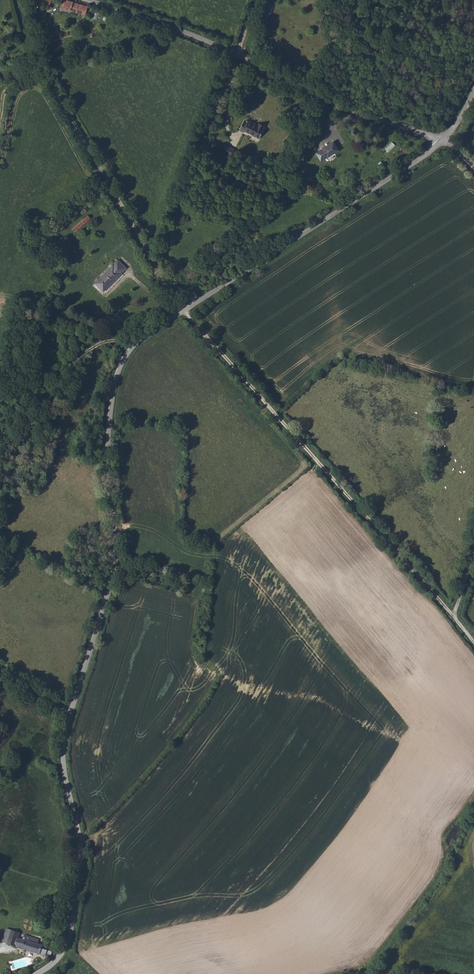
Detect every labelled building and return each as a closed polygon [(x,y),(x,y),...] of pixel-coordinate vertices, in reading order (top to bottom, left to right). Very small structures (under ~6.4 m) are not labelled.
[(62,2),(66,4),(64,8),(69,9),(75,11),(76,9),(78,3),(76,2),(70,0),(62,0),(62,2)] [(268,15),(269,11),(272,12),(275,5),(266,2),(262,13),(268,15)] [(240,129),(243,131),(244,129),(260,138),(265,128),(267,123),(262,120),(259,125),(250,120),(249,122),(245,120),(240,129)] [(385,148),(389,152),(396,145),(392,141),(385,148)] [(222,149),(231,154),(234,147),(225,143),(222,149)] [(318,153),(318,154),(321,160),(328,157),(328,158),(340,152),(335,143),(324,149),(325,150),(319,152),(318,153)] [(75,231),(91,218),(89,215),(73,228),(75,231)] [(95,285),(104,293),(126,269),(117,261),(95,285)] [(141,314),(143,318),(160,306),(158,302),(141,314)] [(2,942),(8,945),(12,932),(7,930),(2,942)] [(8,945),(46,958),(48,954),(53,956),(54,952),(37,946),(40,939),(26,934),(24,941),(19,939),(20,935),(12,932),(8,945)]
